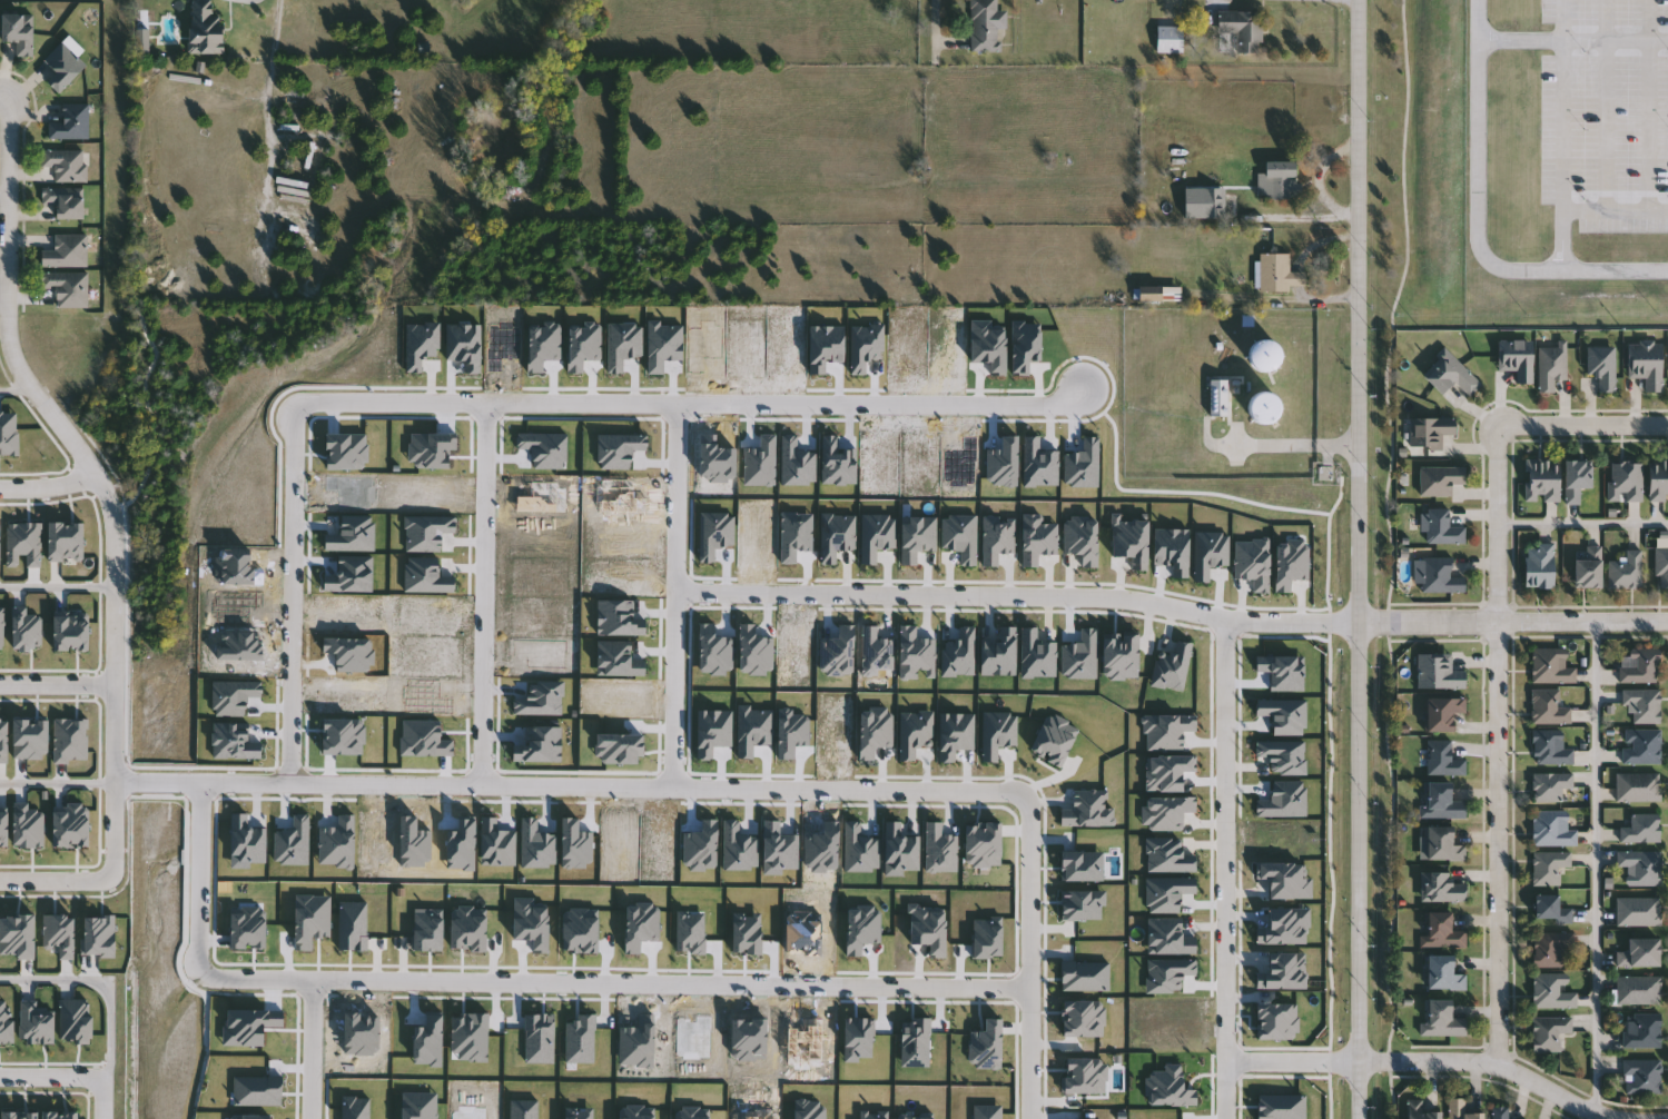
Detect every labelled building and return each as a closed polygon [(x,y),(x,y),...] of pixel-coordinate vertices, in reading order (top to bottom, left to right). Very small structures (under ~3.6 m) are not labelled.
[(973,52),(974,0),(999,0),(999,12),(1006,12),(1006,52),(973,52)] [(223,16),(224,55),(191,55),(190,1),(215,1),(215,16),(223,16)] [(1263,12),(1263,55),(1238,53),(1238,32),(1218,32),(1218,12),(1263,12)] [(36,57),(20,57),(19,42),(3,42),(3,16),(36,16),(36,57)] [(1158,53),(1158,27),(1184,27),(1184,53),(1158,53)] [(46,62),(65,43),(88,66),(59,95),(48,82),(57,73),(46,62)] [(50,140),(50,122),(65,122),(65,105),(92,105),(92,140),(50,140)] [(57,182),(57,167),(45,167),(45,150),(89,150),(89,182),(57,182)] [(1260,198),(1260,172),(1266,172),(1266,161),(1299,161),(1299,198),(1260,198)] [(83,220),(58,220),(58,205),(43,205),(43,188),(83,188),(83,220)] [(1224,190),(1224,218),(1208,218),(1208,190),(1224,190)] [(89,267),(43,267),(43,250),(57,250),(57,234),(89,234),(89,267)] [(1292,254),(1292,271),(1307,271),(1307,290),(1262,290),(1262,254),(1292,254)] [(90,273),(90,308),(59,308),(59,288),(45,288),(45,273),(90,273)] [(1162,286),(1162,301),(1136,301),(1136,286),(1162,286)] [(1531,339),(1531,383),(1516,383),(1516,370),(1498,370),(1498,339),(1531,339)] [(1274,370),(1255,370),(1255,340),(1274,340),(1274,370)] [(1628,340),(1660,340),(1660,390),(1645,390),(1645,377),(1628,377),(1628,340)] [(1566,378),(1553,378),(1553,392),(1538,392),(1538,344),(1566,344),(1566,378)] [(1586,346),(1615,346),(1615,392),(1598,392),(1598,376),(1586,376),(1586,346)] [(1481,384),(1469,396),(1452,379),(1440,392),(1422,374),(1447,349),(1481,384)] [(1230,416),(1212,416),(1212,380),(1230,380),(1230,416)] [(1257,392),(1279,397),(1271,426),(1250,420),(1257,392)] [(1409,417),(1454,417),(1454,434),(1441,434),(1441,447),(1409,447),(1409,417)] [(1526,501),(1526,459),(1558,459),(1558,501),(1526,501)] [(1579,487),(1579,504),(1565,504),(1565,459),(1591,459),(1591,487),(1579,487)] [(1648,459),(1667,459),(1667,501),(1648,501),(1648,459)] [(1641,501),(1608,501),(1608,462),(1641,462),(1641,501)] [(1452,496),(1420,496),(1420,466),(1464,466),(1464,484),(1452,484),(1452,496)] [(1464,543),(1424,543),(1424,508),(1449,508),(1449,527),(1464,527),(1464,543)] [(1524,544),(1552,544),(1552,587),(1524,587),(1524,544)] [(1573,557),(1583,557),(1583,545),(1600,545),(1600,586),(1573,586),(1573,557)] [(1656,545),(1667,545),(1667,587),(1656,587),(1656,545)] [(1608,587),(1608,560),(1626,560),(1626,549),(1641,549),(1641,587),(1608,587)] [(1421,592),(1421,556),(1451,556),(1451,576),(1463,576),(1463,592),(1421,592)] [(1531,682),(1531,648),(1565,648),(1565,666),(1576,666),(1576,682),(1531,682)] [(1619,648),(1658,648),(1658,681),(1619,681),(1619,648)] [(1418,653),(1451,653),(1451,670),(1464,671),(1464,687),(1418,687),(1418,653)] [(1632,723),(1632,709),(1622,709),(1622,687),(1659,687),(1659,723),(1632,723)] [(1531,689),(1558,689),(1558,706),(1570,706),(1570,723),(1531,723),(1531,689)] [(1452,731),(1425,731),(1425,697),(1464,697),(1464,711),(1452,711),(1452,731)] [(1561,749),(1572,749),(1572,764),(1531,764),(1531,730),(1561,730),(1561,749)] [(1659,763),(1622,763),(1622,730),(1659,730),(1659,763)] [(1464,774),(1428,774),(1428,739),(1452,739),(1452,759),(1464,759),(1464,774)] [(1572,772),(1572,788),(1561,788),(1561,802),(1532,802),(1532,772),(1572,772)] [(1659,800),(1616,800),(1616,772),(1659,772),(1659,800)] [(1465,800),(1465,818),(1423,818),(1423,782),(1450,782),(1450,800),(1465,800)] [(1577,844),(1531,844),(1531,810),(1567,810),(1567,830),(1577,830),(1577,844)] [(1659,842),(1619,842),(1619,826),(1631,826),(1631,813),(1659,813),(1659,842)] [(1425,860),(1425,825),(1452,825),(1452,844),(1464,844),(1464,860),(1425,860)] [(1660,850),(1660,884),(1627,884),(1627,865),(1617,865),(1617,850),(1660,850)] [(1532,851),(1570,851),(1570,865),(1559,865),(1559,885),(1532,885),(1532,851)] [(1464,900),(1421,900),(1421,872),(1451,872),(1451,880),(1464,880),(1464,900)] [(1558,893),(1558,907),(1571,907),(1571,923),(1533,923),(1533,893),(1558,893)] [(1616,897),(1660,897),(1660,925),(1616,925),(1616,897)] [(1425,911),(1451,911),(1451,929),(1465,929),(1467,945),(1420,945),(1420,934),(1425,934),(1425,911)] [(1573,947),(1562,947),(1562,965),(1533,965),(1533,932),(1573,932),(1573,947)] [(1659,965),(1617,965),(1617,951),(1628,951),(1628,938),(1659,938),(1659,965)] [(1427,988),(1427,953),(1452,953),(1452,972),(1465,972),(1465,988),(1427,988)] [(1532,1008),(1532,972),(1568,972),(1568,989),(1576,989),(1576,1008),(1532,1008)] [(1660,1003),(1617,1003),(1617,974),(1660,974),(1660,1003)] [(1450,998),(1450,1017),(1465,1017),(1465,1036),(1423,1036),(1423,998),(1450,998)] [(1660,1013),(1660,1047),(1622,1047),(1622,1031),(1635,1031),(1635,1013),(1660,1013)] [(1531,1051),(1531,1017),(1571,1017),(1571,1033),(1559,1033),(1559,1051),(1531,1051)] [(1660,1059),(1660,1093),(1623,1093),(1623,1059),(1660,1059)] [(1440,1111),(1440,1118),(1406,1118),(1407,1098),(1422,1099),(1422,1110),(1440,1111)] [(1482,1112),(1482,1118),(1448,1118),(1448,1098),(1464,1098),(1464,1112),(1482,1112)] [(1508,1107),(1508,1118),(1492,1118),(1492,1106),(1508,1107)]
